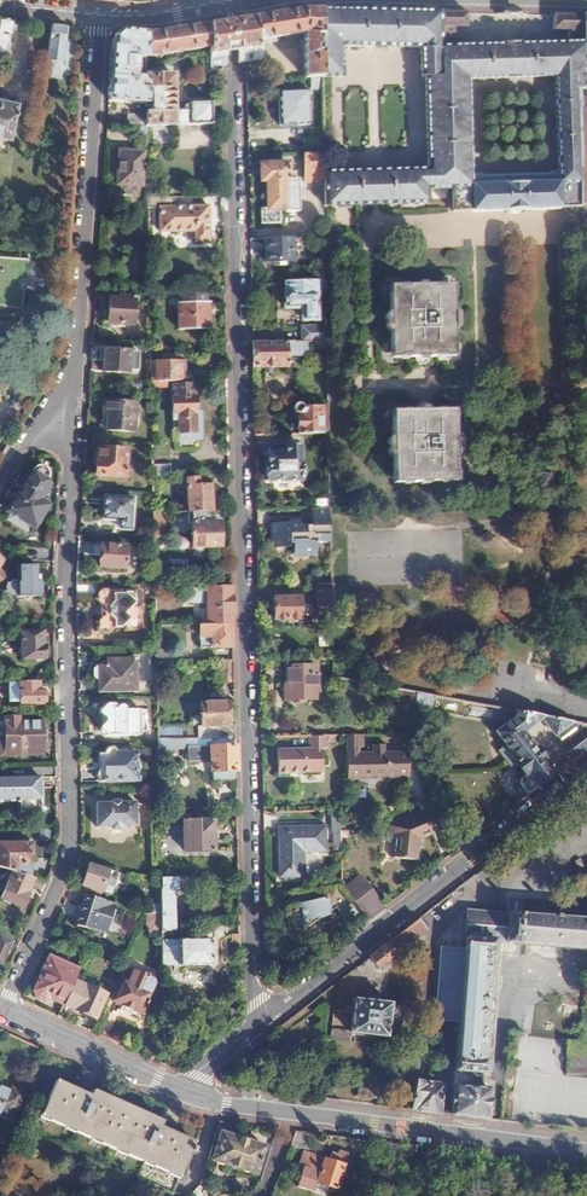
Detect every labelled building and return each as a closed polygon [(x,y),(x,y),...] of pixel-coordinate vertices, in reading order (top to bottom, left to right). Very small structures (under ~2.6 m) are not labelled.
[(306,9),(256,17),(257,38),(262,38),(303,32),(304,78),(310,78),(320,78),(321,78),(320,10),(306,9)] [(320,10),(321,78),(321,80),(342,79),(342,48),(375,48),(385,48),(423,47),(423,76),(425,76),(427,170),(360,172),(360,207),(369,207),(379,207),(426,207),(426,195),(451,194),(452,217),(471,217),(471,212),(560,210),(560,208),(579,208),(579,86),(584,86),(584,16),(556,16),(556,29),(568,29),(569,42),(515,43),(505,43),(453,45),(453,26),(465,26),(465,13),(383,11),(374,11),(320,10)] [(0,16),(0,59),(3,60),(5,55),(10,56),(13,42),(9,40),(14,18),(0,16)] [(225,21),(209,24),(210,46),(210,53),(208,53),(208,67),(222,65),(227,64),(227,51),(231,50),(238,49),(239,62),(242,61),(264,58),(263,42),(257,43),(257,38),(256,17),(238,19),(231,20),(225,21)] [(66,25),(51,23),(47,60),(62,61),(66,25)] [(209,24),(145,33),(145,56),(160,56),(160,53),(210,46),(209,24)] [(124,30),(113,38),(108,100),(146,103),(146,89),(146,80),(134,80),(135,56),(145,57),(145,56),(145,33),(124,30)] [(146,89),(150,89),(151,111),(146,111),(146,114),(146,125),(146,126),(212,124),(211,102),(189,102),(188,105),(184,105),(184,111),(174,112),(172,74),(146,74),(146,80),(146,89)] [(320,78),(310,78),(310,89),(320,89),(320,78)] [(579,86),(579,208),(580,208),(586,207),(586,86),(584,86),(579,86)] [(308,89),(279,90),(279,122),(286,122),(286,123),(297,123),(298,125),(309,124),(308,89)] [(9,139),(17,103),(0,99),(0,137),(9,139)] [(146,114),(128,113),(128,124),(138,124),(146,125),(146,114)] [(146,125),(138,124),(139,139),(147,139),(146,126),(146,125)] [(322,128),(310,129),(311,137),(322,137),(322,128)] [(322,138),(303,138),(304,155),(323,154),(322,138)] [(144,152),(119,150),(117,183),(142,185),(144,152)] [(323,154),(304,155),(304,180),(323,179),(323,173),(323,154)] [(260,181),(266,181),(266,209),(260,209),(260,224),(280,223),(280,209),(286,209),(285,180),(288,180),(288,164),(260,164),(260,181)] [(323,173),(323,179),(324,208),(360,207),(360,172),(323,173)] [(148,208),(159,208),(160,232),(195,231),(195,242),(210,241),(209,206),(176,206),(175,197),(148,198),(148,208)] [(250,240),(251,251),(261,250),(261,239),(250,240)] [(269,239),(265,239),(265,262),(291,261),(291,239),(269,239)] [(22,311),(24,289),(21,289),(22,283),(29,283),(31,260),(0,257),(0,308),(22,311)] [(325,281),(285,282),(285,308),(302,308),(302,321),(317,321),(317,296),(319,296),(321,300),(326,300),(325,281)] [(389,312),(385,317),(385,330),(389,334),(390,354),(396,358),(414,358),(414,361),(419,365),(426,365),(430,361),(430,358),(448,358),(454,353),(453,332),(458,328),(458,315),(453,311),(452,290),(447,285),(394,285),(388,291),(389,312)] [(204,302),(177,303),(178,330),(210,329),(209,302),(224,302),(224,293),(204,293),(204,302)] [(176,295),(176,303),(189,303),(189,295),(176,295)] [(123,299),(109,299),(108,323),(133,325),(134,297),(123,297),(123,299)] [(20,345),(23,324),(3,320),(3,322),(0,322),(0,341),(20,345)] [(326,328),(303,329),(302,342),(315,341),(326,341),(326,328)] [(326,341),(315,341),(315,350),(327,350),(326,341)] [(288,342),(252,343),(253,368),(288,367),(288,342)] [(130,351),(104,349),(102,372),(129,374),(130,351)] [(183,361),(151,361),(151,381),(168,381),(174,381),(183,380),(183,361)] [(168,381),(151,381),(151,390),(168,390),(168,381)] [(174,385),(173,385),(174,420),(179,420),(179,433),(195,433),(195,420),(199,420),(199,412),(196,412),(195,385),(186,385),(176,385),(174,385)] [(104,401),(103,413),(108,413),(107,431),(135,432),(136,403),(104,401)] [(291,408),(291,410),(292,411),(293,413),(296,414),(298,414),(298,434),(318,434),(321,433),(321,427),(321,407),(302,407),(301,406),(300,404),(297,403),(295,402),(293,403),(291,406),(291,408)] [(396,411),(391,415),(391,437),(388,440),(388,454),(392,458),(393,478),(399,484),(452,483),(457,477),(457,456),(461,452),(461,440),(456,435),(455,416),(449,410),(431,411),(431,408),(426,403),(419,403),(415,407),(415,411),(396,411)] [(321,433),(318,434),(319,445),(328,445),(328,433),(321,433)] [(286,454),(269,455),(269,466),(266,465),(268,481),(301,480),(301,466),(299,465),(299,445),(286,445),(286,454)] [(126,450),(98,449),(97,463),(95,463),(94,476),(125,478),(126,450)] [(171,464),(155,464),(155,474),(172,473),(171,464)] [(33,469),(30,471),(6,510),(33,528),(47,505),(38,500),(48,484),(45,483),(46,480),(48,477),(48,474),(47,471),(45,469),(44,468),(42,467),(40,466),(39,466),(37,467),(35,468),(33,469)] [(198,476),(186,477),(189,511),(212,511),(210,484),(198,485),(198,476)] [(132,498),(103,497),(103,519),(119,521),(119,529),(130,530),(132,498)] [(273,533),(276,533),(276,545),(290,546),(290,542),(294,542),(294,552),(305,552),(305,554),(317,554),(317,542),(330,541),(330,509),(312,510),(312,527),(309,527),(308,525),(291,525),(287,522),(273,522),(273,533)] [(188,525),(192,525),(193,548),(195,547),(197,550),(202,550),(204,547),(220,547),(220,545),(221,545),(223,543),(223,535),(220,533),(219,523),(213,523),(212,511),(189,511),(188,511),(188,525)] [(166,512),(153,512),(154,537),(167,536),(166,512)] [(125,547),(101,545),(99,568),(124,569),(125,547)] [(36,566),(18,566),(18,581),(16,581),(16,580),(16,579),(15,578),(14,578),(13,578),(12,578),(12,579),(11,579),(11,580),(7,580),(3,594),(17,594),(17,596),(41,595),(41,581),(36,581),(36,566)] [(316,598),(318,598),(318,614),(325,613),(325,620),(332,620),(331,585),(318,585),(318,587),(316,587),(316,598)] [(95,586),(76,586),(77,599),(90,598),(95,594),(95,586)] [(204,598),(207,598),(208,624),(232,623),(231,586),(187,588),(187,602),(203,602),(204,598)] [(104,608),(108,608),(108,615),(103,615),(97,622),(108,634),(112,630),(123,629),(123,631),(138,631),(137,609),(135,608),(135,592),(126,592),(126,594),(113,595),(108,590),(106,589),(96,599),(104,608)] [(167,598),(158,598),(157,617),(168,617),(167,598)] [(301,598),(273,598),(273,621),(301,620),(301,598)] [(187,632),(199,632),(200,649),(232,648),(232,623),(208,624),(186,624),(187,632)] [(43,646),(42,625),(21,625),(21,660),(33,660),(36,662),(41,662),(44,659),(45,659),(45,646),(43,646)] [(156,649),(156,652),(156,662),(172,662),(172,648),(156,649)] [(96,667),(95,668),(95,676),(98,678),(98,692),(137,692),(136,658),(112,659),(112,665),(98,666),(98,667),(96,667)] [(316,665),(286,666),(285,685),(284,686),(284,700),(318,699),(318,674),(316,673),(316,665)] [(38,682),(16,683),(17,701),(20,701),(20,704),(43,703),(43,702),(46,701),(46,693),(42,692),(42,690),(38,690),(38,682)] [(416,692),(403,690),(403,710),(415,711),(415,708),(416,692)] [(432,695),(416,692),(415,708),(429,711),(432,695)] [(200,721),(196,721),(196,738),(203,738),(211,738),(234,738),(234,725),(228,726),(227,702),(199,703),(200,721)] [(98,708),(98,712),(104,717),(104,722),(98,725),(98,729),(105,736),(140,735),(140,731),(147,731),(146,709),(123,709),(122,707),(121,707),(120,707),(118,707),(117,708),(117,710),(113,710),(113,704),(104,704),(98,708)] [(494,733),(516,760),(513,762),(523,776),(519,779),(517,786),(515,788),(521,796),(524,794),(526,795),(554,773),(523,733),(542,717),(574,758),(586,748),(586,735),(582,729),(581,729),(579,728),(580,723),(552,718),(514,711),(510,721),(494,733)] [(20,718),(4,719),(4,742),(1,742),(1,757),(46,755),(46,742),(42,741),(41,723),(21,723),(20,718)] [(309,748),(277,748),(277,773),(322,773),(322,750),(328,750),(328,735),(309,735),(309,748)] [(357,735),(346,735),(346,753),(347,778),(407,778),(406,752),(357,753),(357,746),(362,746),(362,735),(357,735)] [(157,739),(158,742),(158,748),(203,747),(203,738),(196,738),(157,739)] [(212,745),(210,746),(210,772),(212,772),(213,779),(235,778),(234,738),(211,738),(212,745)] [(103,754),(103,772),(98,772),(98,782),(137,781),(136,773),(132,773),(132,765),(136,764),(136,754),(121,754),(121,753),(121,752),(120,751),(120,750),(119,750),(119,749),(118,749),(117,748),(116,748),(115,748),(113,748),(112,749),(111,749),(110,750),(110,751),(109,751),(109,752),(109,753),(109,754),(103,754)] [(0,778),(0,801),(18,801),(19,814),(41,813),(39,777),(0,778)] [(110,805),(96,806),(96,829),(108,829),(113,833),(120,832),(124,828),(135,828),(135,805),(122,805),(118,802),(113,802),(110,805)] [(340,810),(331,810),(331,832),(333,832),(340,832),(340,829),(340,828),(340,810)] [(422,810),(393,823),(397,833),(394,857),(417,859),(420,837),(432,832),(422,810)] [(212,812),(182,813),(183,850),(213,849),(212,812)] [(326,826),(279,827),(280,860),(304,860),(304,850),(326,850),(326,826)] [(0,844),(0,867),(1,867),(30,876),(29,843),(0,844)] [(108,870),(89,864),(82,886),(101,892),(108,870)] [(9,876),(0,898),(21,908),(27,893),(26,893),(29,886),(9,876)] [(176,877),(160,878),(160,886),(160,890),(174,889),(194,889),(194,878),(176,878),(176,877)] [(362,881),(358,877),(344,890),(347,894),(362,881)] [(477,888),(469,878),(456,888),(464,898),(477,888)] [(283,908),(284,935),(304,934),(303,927),(307,925),(309,924),(312,922),(314,920),(317,918),(319,916),(325,914),(328,914),(328,911),(335,906),(338,910),(351,899),(347,894),(344,890),(339,884),(339,881),(313,888),(316,899),(304,902),(305,905),(298,907),(298,904),(283,908)] [(347,894),(351,899),(367,920),(384,907),(370,889),(369,890),(362,881),(347,894)] [(160,907),(161,912),(161,926),(161,930),(175,930),(175,928),(176,928),(176,919),(175,919),(174,909),(174,901),(174,889),(160,890),(160,907)] [(115,903),(83,893),(74,924),(91,930),(92,928),(106,932),(115,903)] [(523,902),(505,901),(504,911),(523,912),(523,902)] [(466,911),(463,949),(457,1022),(453,1070),(480,1072),(490,943),(586,951),(586,920),(523,915),(523,912),(504,911),(504,914),(466,911)] [(161,912),(150,913),(150,920),(153,926),(161,926),(161,912)] [(432,926),(423,914),(373,953),(384,966),(402,952),(403,948),(432,926)] [(175,930),(161,930),(161,940),(175,940),(175,930)] [(175,940),(161,940),(162,964),(178,964),(178,966),(210,965),(209,937),(177,938),(177,940),(175,940)] [(9,942),(0,938),(0,962),(9,942)] [(446,947),(439,946),(438,959),(444,952),(446,947)] [(446,947),(444,952),(438,959),(454,960),(455,948),(446,947)] [(454,960),(438,959),(433,1020),(457,1022),(463,949),(455,948),(454,960)] [(79,969),(49,956),(34,989),(37,996),(42,998),(48,995),(63,1003),(79,969)] [(127,982),(121,980),(112,1001),(141,1013),(155,983),(154,979),(132,970),(127,982)] [(94,989),(75,981),(64,1004),(95,1017),(105,995),(105,994),(94,989)] [(94,989),(105,994),(108,988),(97,983),(94,989)] [(402,1007),(353,1000),(348,1031),(348,1033),(384,1038),(387,1023),(399,1025),(402,1007)] [(348,1031),(329,1028),(327,1038),(347,1042),(348,1033),(348,1031)] [(564,1042),(562,1076),(586,1077),(586,1043),(564,1042)] [(379,1078),(355,1075),(352,1096),(376,1099),(379,1078)] [(88,1093),(54,1078),(27,1139),(133,1187),(137,1178),(169,1192),(187,1149),(190,1150),(192,1146),(189,1145),(192,1139),(158,1124),(160,1119),(91,1088),(88,1093)] [(442,1084),(416,1081),(413,1110),(440,1113),(442,1084)] [(486,1089),(453,1086),(450,1114),(484,1119),(486,1089)] [(0,1089),(0,1117),(10,1121),(21,1095),(10,1090),(8,1093),(0,1089)] [(314,1132),(296,1130),(291,1146),(310,1149),(314,1132)] [(263,1145),(221,1133),(213,1159),(256,1172),(263,1145)] [(323,1161),(303,1154),(299,1165),(303,1166),(297,1185),(314,1191),(318,1182),(337,1188),(349,1153),(339,1149),(338,1152),(332,1150),(329,1159),(325,1158),(323,1161)] [(304,1151),(303,1154),(323,1161),(325,1158),(304,1151)]
